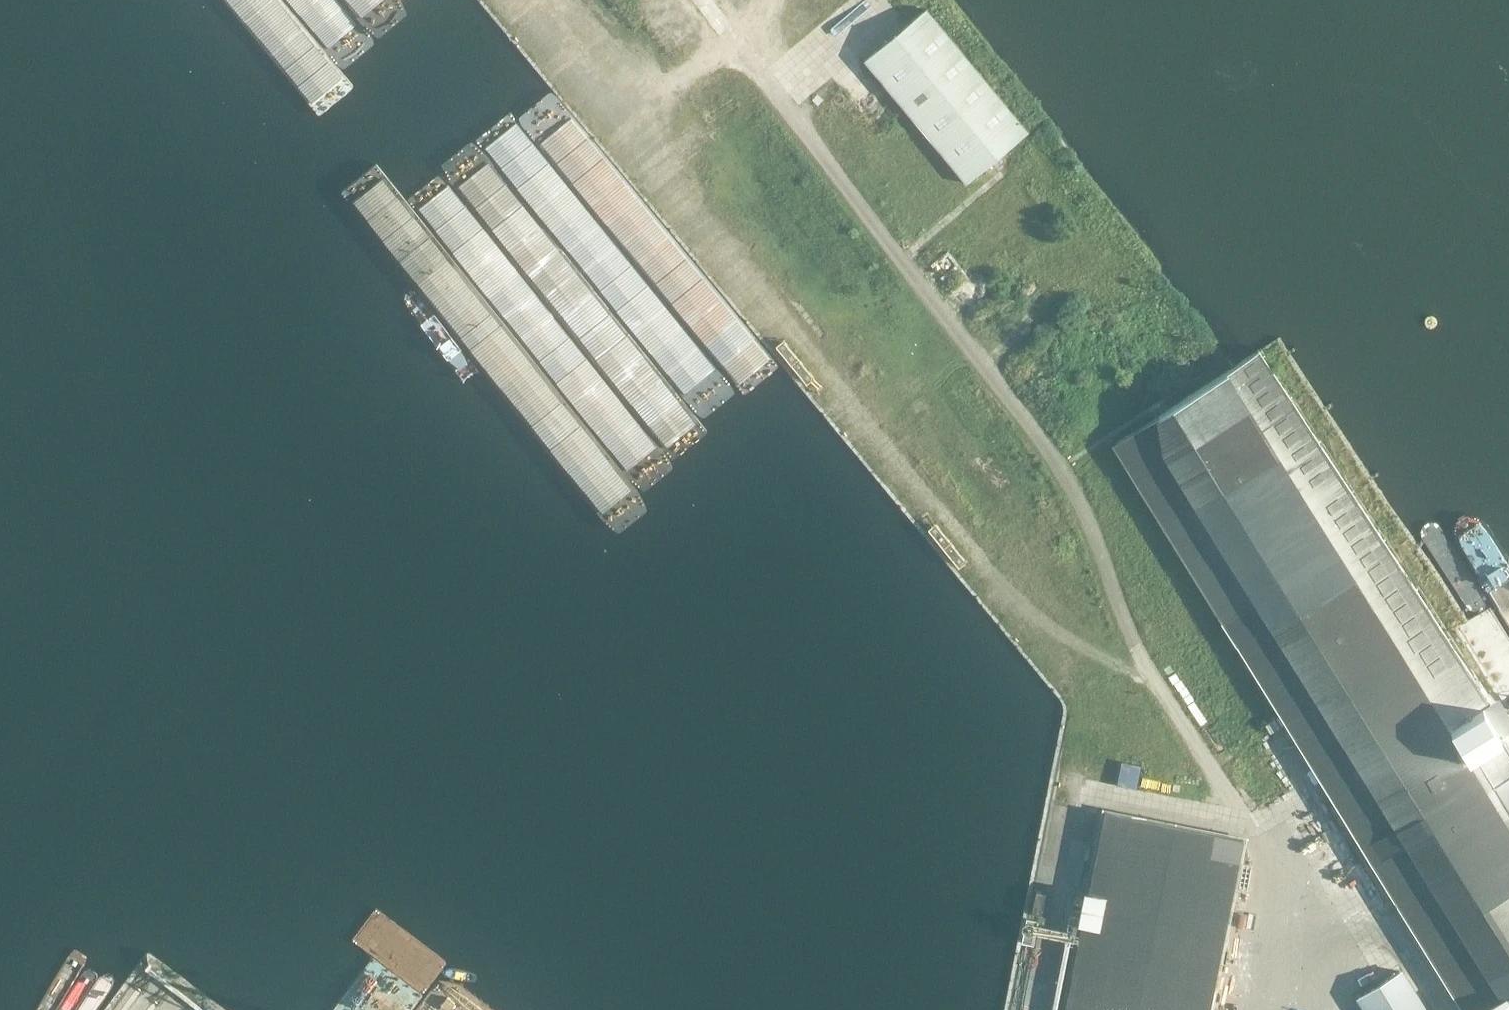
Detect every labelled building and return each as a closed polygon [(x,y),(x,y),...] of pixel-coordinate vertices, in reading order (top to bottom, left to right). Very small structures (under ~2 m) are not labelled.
[(1029,132),(926,9),(910,22),(865,60),(967,183),(1029,132)] [(1506,733),(1500,736),(1481,707),(1487,703),(1258,351),(1243,361),(1159,416),(1118,442),(1220,607),(1219,607),(1289,720),(1470,1009),(1508,1009),(1508,736),(1506,733)] [(1121,780),(1140,784),(1144,763),(1125,759),(1121,780)] [(1226,928),(1243,839),(1105,812),(1066,1009),(1209,1009),(1226,928)] [(1042,915),(1046,894),(1036,892),(1032,913),(1042,915)] [(1040,925),(1029,922),(1024,947),(1035,949),(1040,925)] [(1400,971),(1359,996),(1368,1009),(1424,1009),(1400,971)]
